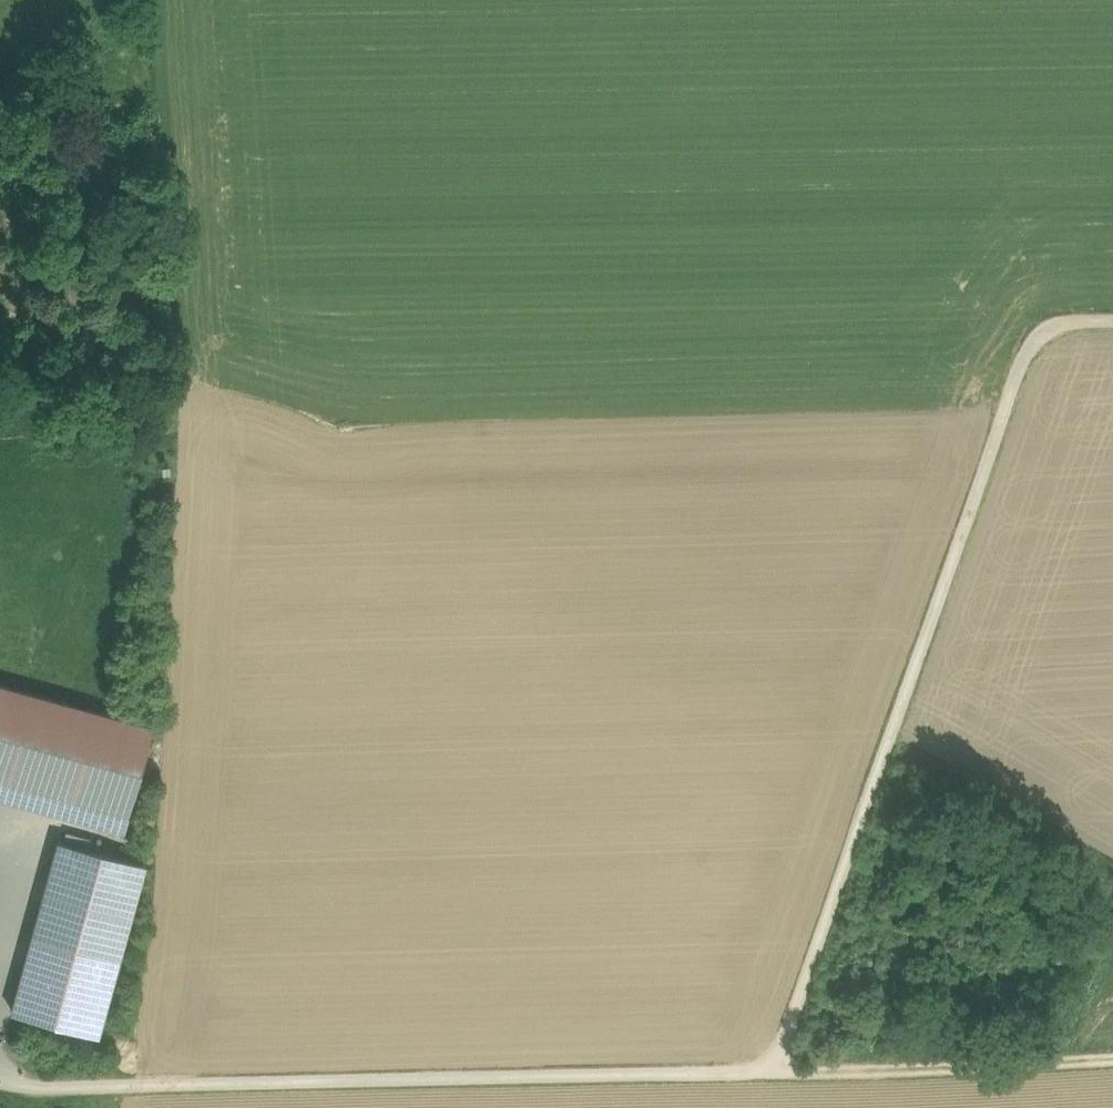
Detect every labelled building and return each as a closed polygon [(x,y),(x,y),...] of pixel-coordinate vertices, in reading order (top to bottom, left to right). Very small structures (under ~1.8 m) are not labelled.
[(150,730),(0,684),(0,793),(119,830),(150,730)] [(144,869),(56,847),(13,1011),(100,1034),(144,869)]
